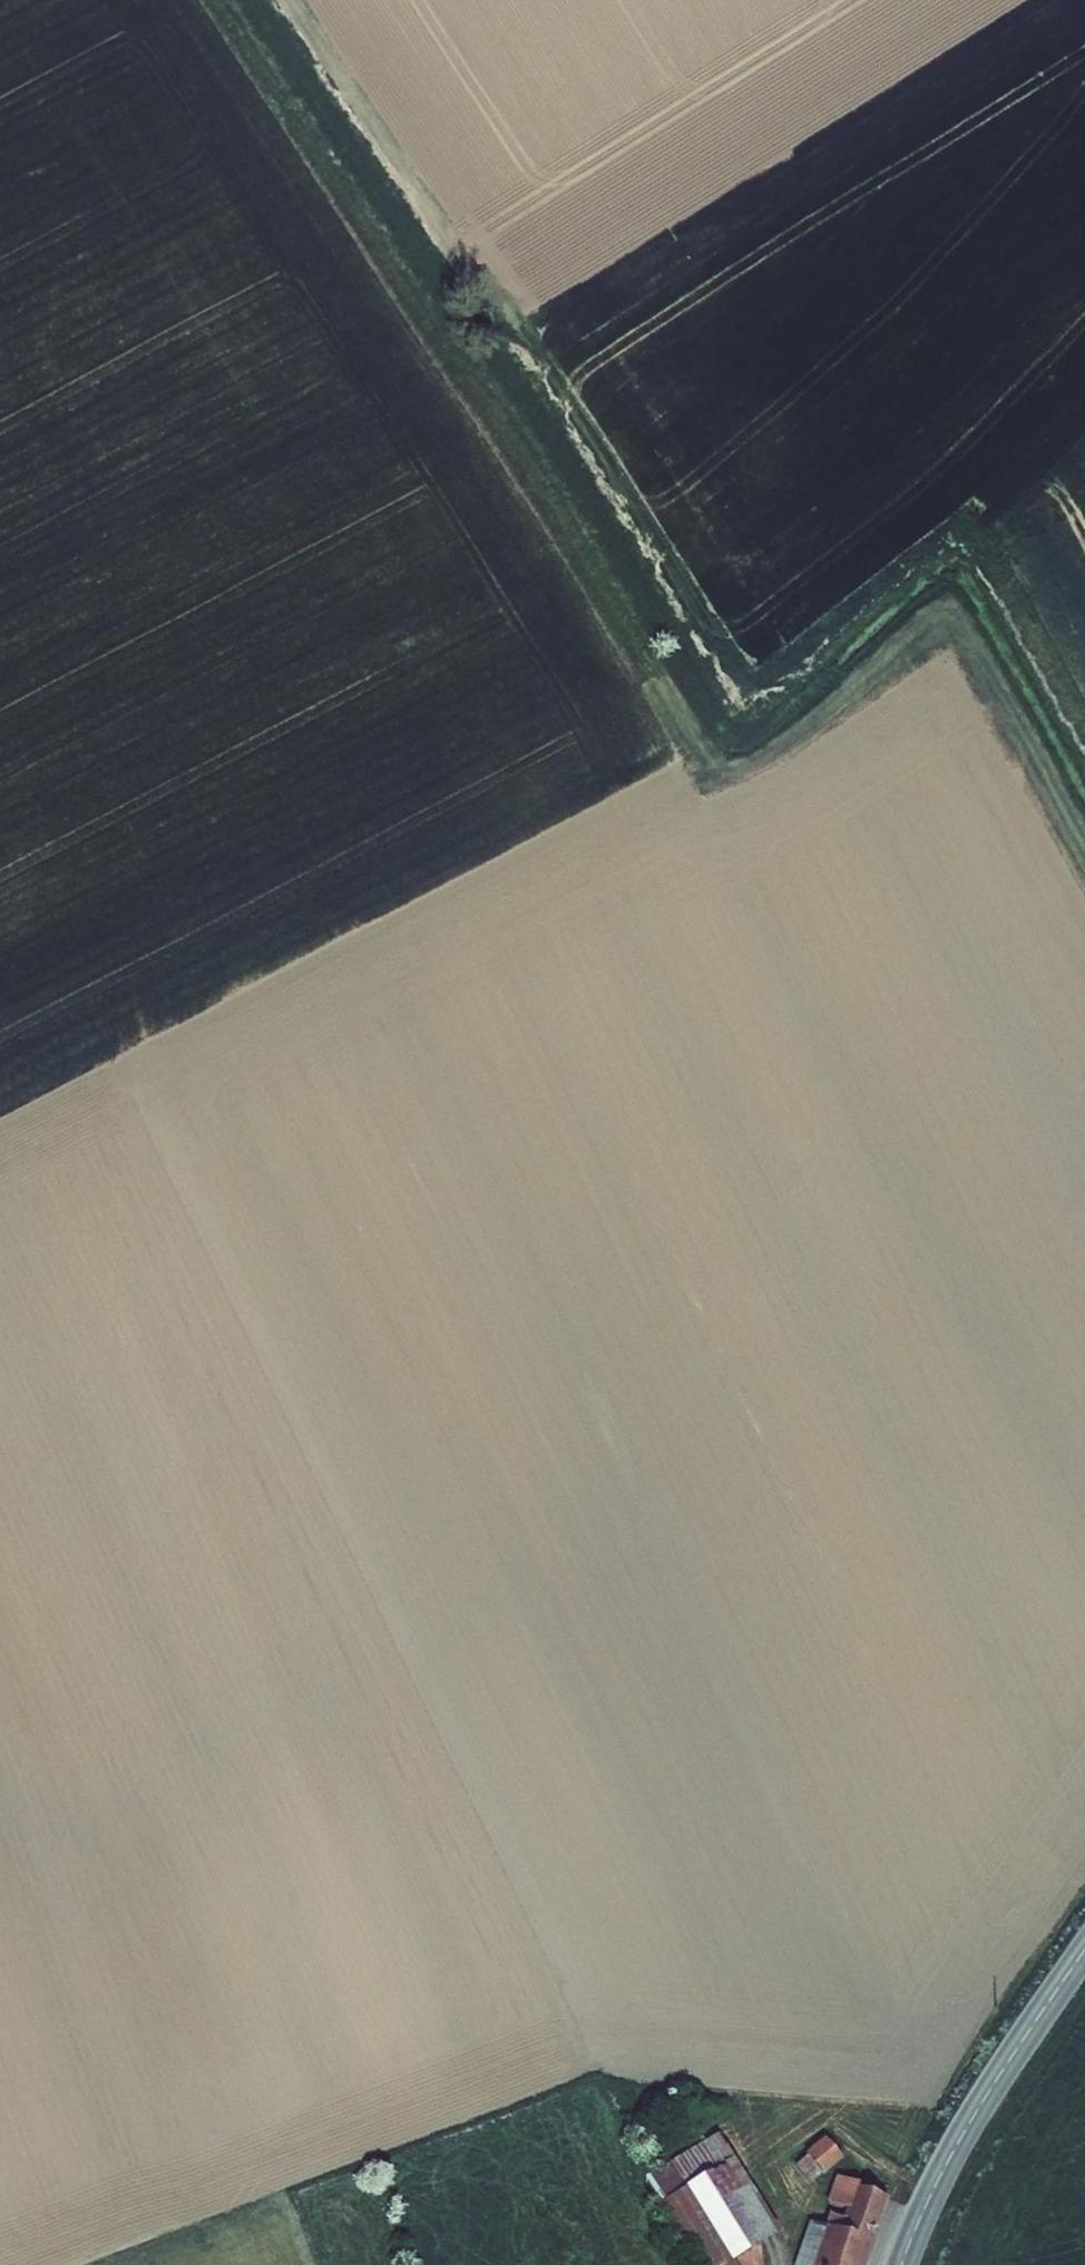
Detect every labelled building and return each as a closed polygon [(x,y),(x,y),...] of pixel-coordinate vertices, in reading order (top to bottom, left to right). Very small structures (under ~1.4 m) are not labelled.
[(660,2200),(733,2156),(718,2131),(645,2176),(660,2200)] [(843,2158),(825,2136),(805,2152),(806,2154),(822,2175),(823,2175),(843,2158)] [(809,2184),(822,2175),(806,2154),(795,2165),(809,2184)] [(660,2200),(697,2264),(762,2264),(760,2243),(780,2232),(733,2156),(660,2200)] [(888,2197),(857,2186),(859,2181),(836,2175),(827,2202),(845,2208),(843,2216),(840,2228),(826,2225),(812,2264),(864,2264),(888,2197)] [(840,2228),(843,2216),(829,2212),(826,2225),(840,2228)] [(826,2225),(810,2220),(794,2264),(812,2264),(826,2225)]
